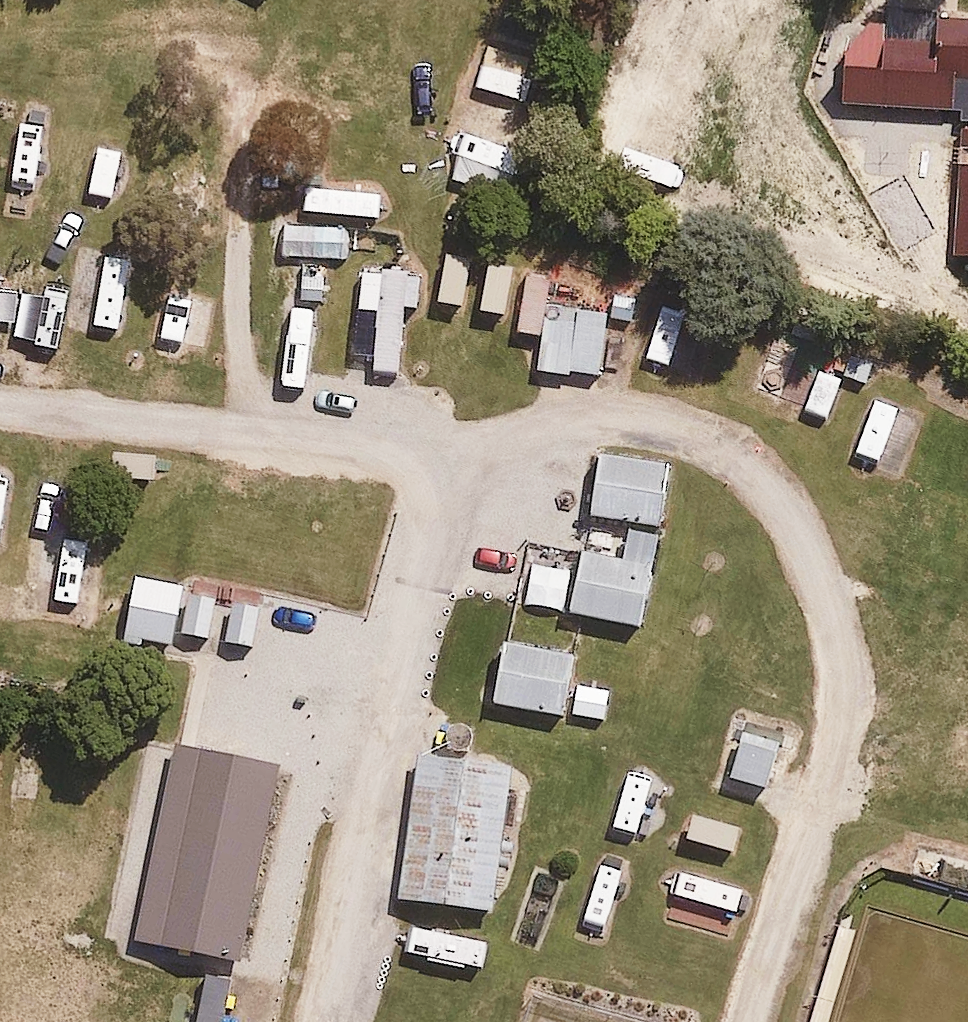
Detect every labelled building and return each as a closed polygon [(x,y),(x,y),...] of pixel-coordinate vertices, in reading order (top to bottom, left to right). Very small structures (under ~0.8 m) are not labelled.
[(954,68),(967,69),(967,9),(854,5),(851,93),(953,97),(954,68)] [(499,25),(474,76),(517,97),(542,46),(499,25)] [(961,115),(954,248),(967,249),(967,115),(961,115)] [(138,256),(73,241),(57,313),(122,328),(138,256)] [(420,256),(360,254),(359,302),(377,302),(375,365),(405,366),(406,302),(418,303),(420,256)] [(452,256),(450,284),(499,287),(501,259),(452,256)] [(612,302),(545,297),(547,261),(517,259),(513,323),(541,324),(538,359),(608,364),(612,302)] [(717,320),(667,293),(638,346),(688,373),(717,320)] [(906,400),(879,391),(859,447),(885,457),(906,400)] [(628,517),(660,522),(672,456),(599,443),(587,509),(628,517)] [(642,621),(660,522),(628,517),(624,540),(583,533),(569,608),(642,621)] [(193,575),(136,568),(128,631),(177,637),(179,625),(210,629),(214,593),(191,590),(193,575)] [(270,599),(229,592),(223,633),(264,640),(270,599)] [(500,630),(488,697),(563,710),(575,643),(500,630)] [(581,670),(575,694),(619,704),(625,681),(581,670)] [(793,723),(743,708),(726,766),(776,781),(793,723)] [(518,755),(422,743),(403,886),(500,899),(518,755)] [(267,780),(152,757),(114,951),(228,973),(267,780)] [(613,758),(599,817),(618,822),(633,763),(613,758)] [(700,789),(678,845),(701,855),(723,798),(700,789)] [(622,849),(603,922),(636,931),(655,858),(622,849)]
